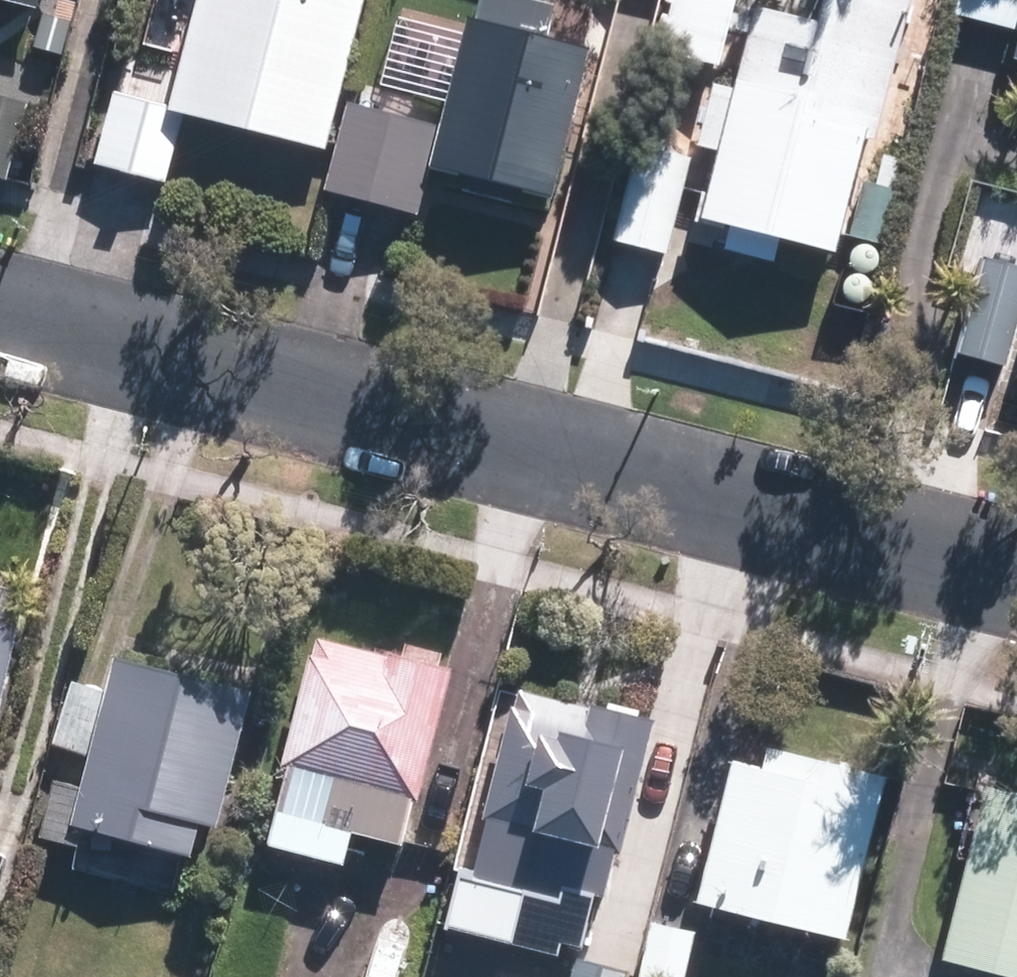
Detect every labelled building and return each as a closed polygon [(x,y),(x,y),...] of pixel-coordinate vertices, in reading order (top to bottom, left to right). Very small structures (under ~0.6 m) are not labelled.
[(34,9),(36,0),(0,0),(34,9)] [(357,0),(186,0),(161,100),(106,87),(88,159),(162,178),(179,109),(320,144),(357,0)] [(551,8),(517,0),(478,0),(474,19),(466,17),(439,128),(344,104),(342,104),(322,185),(321,191),(415,214),(427,168),(547,197),(585,46),(544,36),(551,8)] [(726,0),(657,0),(650,27),(654,27),(673,32),(669,50),(712,59),(726,0)] [(692,210),(826,243),(854,130),(867,133),(900,0),(810,0),(806,15),(745,1),(692,210)] [(951,9),(1015,25),(1009,54),(1016,56),(1016,0),(953,0),(951,9)] [(65,54),(73,20),(42,14),(34,48),(65,54)] [(6,174),(25,97),(0,91),(0,172),(6,174)] [(663,248),(686,151),(629,138),(606,233),(663,248)] [(878,148),(870,181),(894,187),(902,154),(878,148)] [(882,237),(894,187),(870,181),(856,177),(844,228),(882,237)] [(1003,362),(1016,310),(1016,271),(981,261),(957,350),(1003,362)] [(0,611),(0,716),(24,617),(0,611)] [(343,865),(352,830),(399,843),(411,798),(418,802),(451,668),(321,634),(316,653),(307,652),(278,768),(285,770),(266,846),(343,865)] [(251,687),(114,654),(106,685),(74,677),(58,745),(91,753),(83,784),(55,776),(42,833),(80,843),(85,825),(194,852),(201,820),(219,824),(251,687)] [(650,722),(515,688),(511,704),(504,703),(476,818),(481,819),(466,880),(555,900),(558,887),(602,897),(613,850),(618,850),(650,722)] [(841,932),(881,768),(761,739),(755,763),(722,755),(688,895),(841,932)] [(984,782),(939,954),(1016,974),(1016,790),(984,782)] [(699,928),(652,916),(651,921),(639,976),(688,976),(699,928)] [(627,973),(571,959),(567,976),(626,976),(627,973)]
